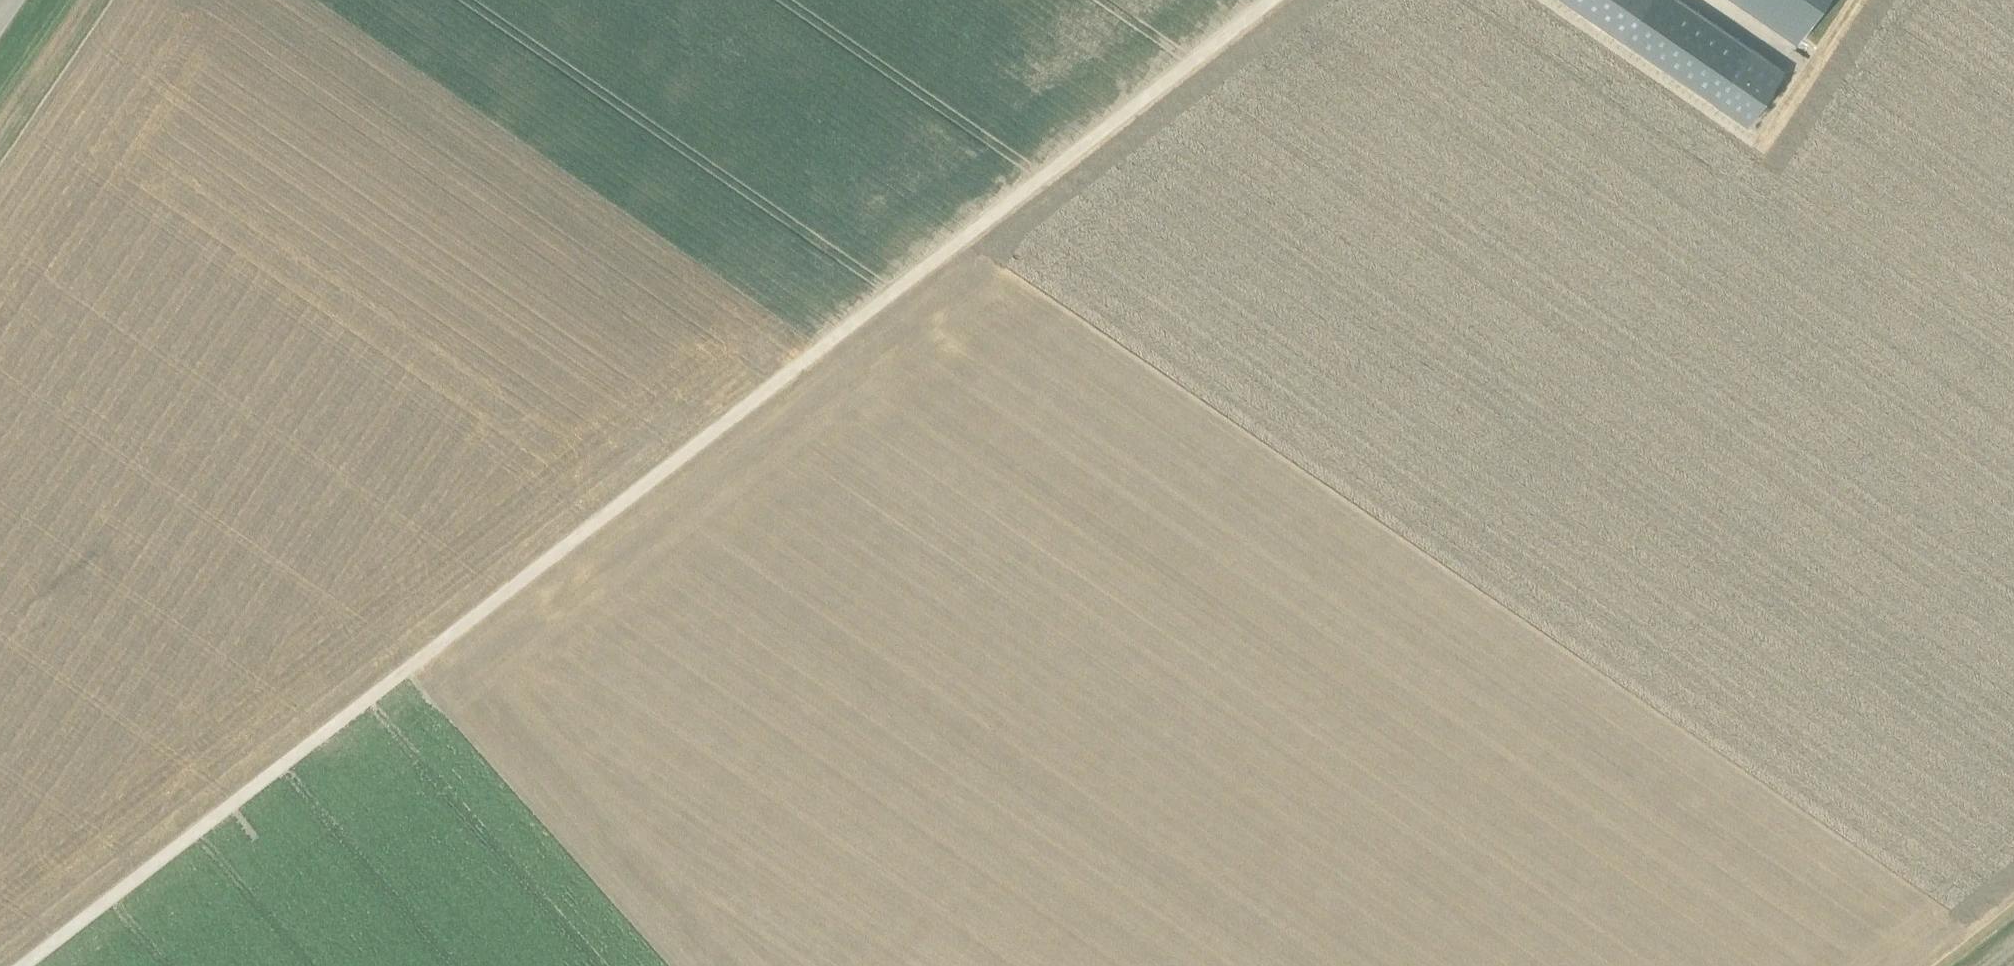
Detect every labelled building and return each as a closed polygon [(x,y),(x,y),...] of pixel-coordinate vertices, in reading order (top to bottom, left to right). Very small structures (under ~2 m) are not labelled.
[(1679,0),(1565,0),(1749,125),(1785,72),(1679,0)] [(1826,0),(1735,0),(1798,42),(1826,0)]
